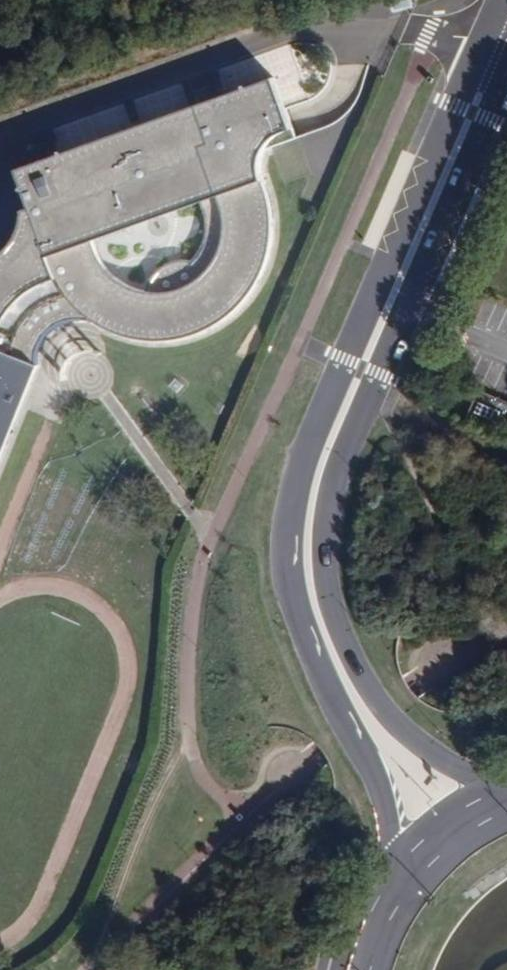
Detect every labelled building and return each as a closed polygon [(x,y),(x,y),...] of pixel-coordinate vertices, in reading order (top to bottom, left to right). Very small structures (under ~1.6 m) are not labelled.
[(29,209),(32,220),(24,223),(10,252),(0,259),(0,455),(37,364),(41,341),(47,334),(57,327),(64,324),(77,321),(83,321),(88,322),(100,329),(113,335),(131,341),(145,342),(160,343),(183,339),(201,333),(214,326),(225,318),(236,308),(246,297),(253,286),(260,273),(266,255),(269,232),(269,217),(267,203),(260,173),(259,163),(259,159),(267,144),(278,136),(289,131),(272,78),(16,171),(29,209)] [(29,209),(19,213),(11,233),(4,242),(0,245),(0,259),(10,252),(24,223),(32,220),(29,209)]
